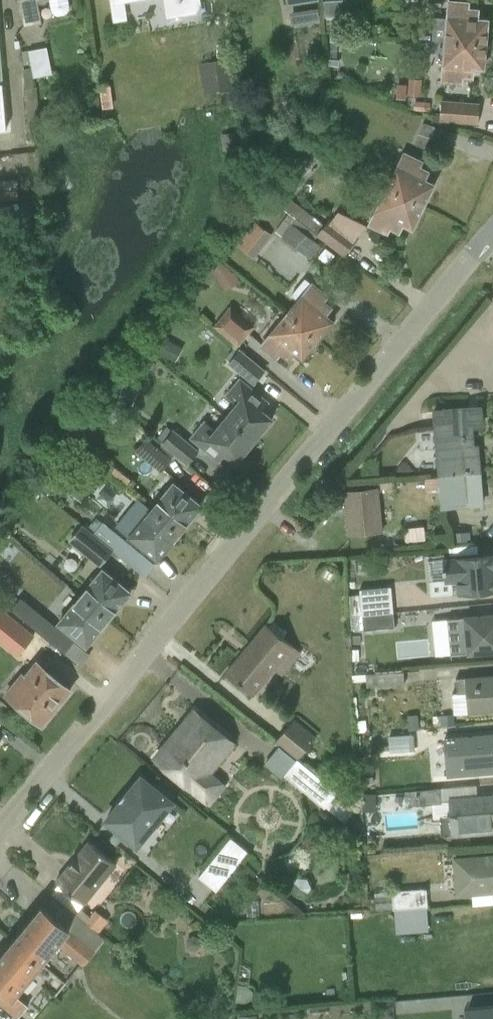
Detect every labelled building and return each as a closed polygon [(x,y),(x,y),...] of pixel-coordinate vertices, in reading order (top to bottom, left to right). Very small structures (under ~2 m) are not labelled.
[(40,23),(42,22),(37,1),(41,0),(18,0),(23,26),(40,23)] [(50,11),(53,15),(56,16),(61,16),(65,14),(67,10),(68,8),(68,5),(67,0),(47,0),(50,11)] [(115,21),(117,21),(116,19),(125,17),(123,2),(134,0),(111,0),(115,21)] [(168,13),(198,8),(197,0),(166,0),(168,13)] [(345,0),(329,0),(323,1),(324,15),(346,14),(345,0)] [(486,21),(476,20),(477,10),(467,9),(467,3),(449,1),(447,17),(433,16),(431,40),(445,41),(484,44),(486,21)] [(445,41),(442,81),(460,82),(461,76),(471,76),(472,66),(482,67),(484,44),(445,41)] [(22,69),(23,76),(23,88),(26,116),(40,114),(33,78),(50,74),(46,47),(27,50),(30,68),(22,69)] [(229,57),(198,62),(203,94),(234,88),(229,57)] [(407,94),(419,95),(420,79),(409,78),(407,94)] [(439,120),(457,122),(477,123),(479,103),(440,100),(439,120)] [(433,125),(422,121),(418,132),(430,136),(433,125)] [(236,132),(220,134),(223,161),(239,158),(236,132)] [(303,178),(319,158),(309,150),(293,170),(303,178)] [(404,153),(387,187),(422,204),(432,185),(423,180),(427,171),(418,167),(420,161),(404,153)] [(339,164),(350,169),(354,159),(343,154),(339,164)] [(387,187),(369,225),(386,233),(389,227),(398,231),(402,222),(411,227),(422,204),(387,187)] [(325,224),(287,197),(280,207),(343,254),(355,238),(329,219),(325,224)] [(279,219),(284,213),(271,203),(266,209),(279,219)] [(318,243),(285,217),(276,230),(309,255),(318,243)] [(236,245),(253,259),(271,235),(254,221),(236,245)] [(219,284),(232,274),(219,261),(211,271),(219,284)] [(298,299),(286,313),(317,338),(331,321),(323,315),(330,307),(322,301),(326,296),(304,278),(291,293),(298,299)] [(230,307),(214,326),(237,345),(253,326),(230,307)] [(286,313),(260,344),(276,357),(280,352),(287,359),(294,351),(301,357),(317,338),(286,313)] [(158,352),(175,361),(183,347),(166,338),(158,352)] [(228,361),(254,384),(265,371),(239,349),(228,361)] [(137,350),(132,361),(146,367),(150,355),(137,350)] [(232,402),(222,414),(254,440),(272,418),(258,407),(265,400),(238,377),(224,394),(226,396),(225,397),(232,402)] [(432,411),(437,479),(479,474),(476,445),(472,446),(471,426),(481,425),(480,406),(432,411)] [(203,419),(189,436),(216,459),(222,451),(235,462),(254,440),(222,414),(211,426),(203,419)] [(172,429),(161,441),(187,462),(197,450),(172,429)] [(170,458),(146,438),(135,451),(160,471),(170,458)] [(87,455),(97,464),(103,457),(92,449),(87,455)] [(104,457),(98,465),(130,488),(136,481),(104,457)] [(56,482),(45,473),(35,486),(45,495),(56,482)] [(440,507),(482,503),(479,474),(437,479),(440,507)] [(173,482),(151,509),(179,532),(192,515),(188,512),(196,502),(173,482)] [(378,486),(344,491),(348,536),(383,532),(378,486)] [(179,532),(151,509),(137,498),(115,525),(129,536),(137,543),(152,555),(161,545),(165,549),(179,532)] [(93,533),(112,549),(119,555),(129,543),(102,521),(93,533)] [(112,549),(93,533),(81,524),(68,540),(99,566),(112,549)] [(385,548),(401,547),(400,533),(384,534),(385,548)] [(442,558),(442,559),(427,560),(430,596),(456,594),(456,595),(492,592),(492,553),(442,558)] [(102,569),(80,596),(108,618),(121,602),(117,598),(125,588),(102,569)] [(361,615),(392,612),(390,586),(358,589),(359,594),(348,595),(349,615),(361,614),(361,615)] [(58,623),(66,629),(81,642),(90,632),(94,635),(108,618),(80,596),(58,623)] [(31,607),(22,618),(65,652),(73,641),(31,607)] [(394,627),(392,612),(361,615),(363,630),(394,627)] [(492,650),(492,615),(448,619),(451,654),(492,650)] [(0,635),(0,640),(17,655),(33,636),(13,619),(0,635)] [(225,674),(253,696),(274,670),(281,676),(301,652),(266,624),(225,674)] [(367,668),(382,666),(380,654),(366,655),(367,668)] [(5,693),(27,711),(42,723),(69,690),(36,663),(21,681),(18,678),(5,693)] [(366,687),(403,683),(402,671),(365,675),(366,687)] [(492,711),(492,675),(455,678),(457,693),(451,694),(453,714),(492,711)] [(237,742),(193,707),(151,758),(209,807),(227,786),(211,773),(237,742)] [(434,727),(454,725),(453,714),(433,716),(434,727)] [(296,760),(315,736),(294,719),(275,742),(278,746),(296,760)] [(492,771),(492,735),(443,739),(446,775),(492,771)] [(278,746),(264,764),(280,778),(284,774),(324,808),(325,807),(344,822),(355,808),(296,760),(278,746)] [(101,820),(138,849),(176,801),(141,772),(101,820)] [(441,800),(440,789),(405,792),(406,805),(431,803),(433,818),(440,818),(442,836),(492,831),(492,795),(441,800)] [(361,811),(376,810),(375,793),(360,795),(361,811)] [(197,877),(214,892),(248,853),(231,838),(197,877)] [(55,881),(85,905),(116,864),(87,841),(55,881)] [(452,859),(455,895),(492,892),(492,856),(452,859)] [(393,909),(426,907),(425,890),(392,892),(393,909)] [(40,906),(12,941),(41,965),(57,944),(84,965),(95,951),(40,906)] [(75,913),(99,933),(108,921),(95,910),(90,916),(80,908),(75,913)] [(15,996),(41,965),(12,941),(0,955),(0,1006),(16,1018),(17,1018),(28,1006),(15,996)] [(465,1007),(466,1018),(492,1018),(492,1005),(465,1007)]
